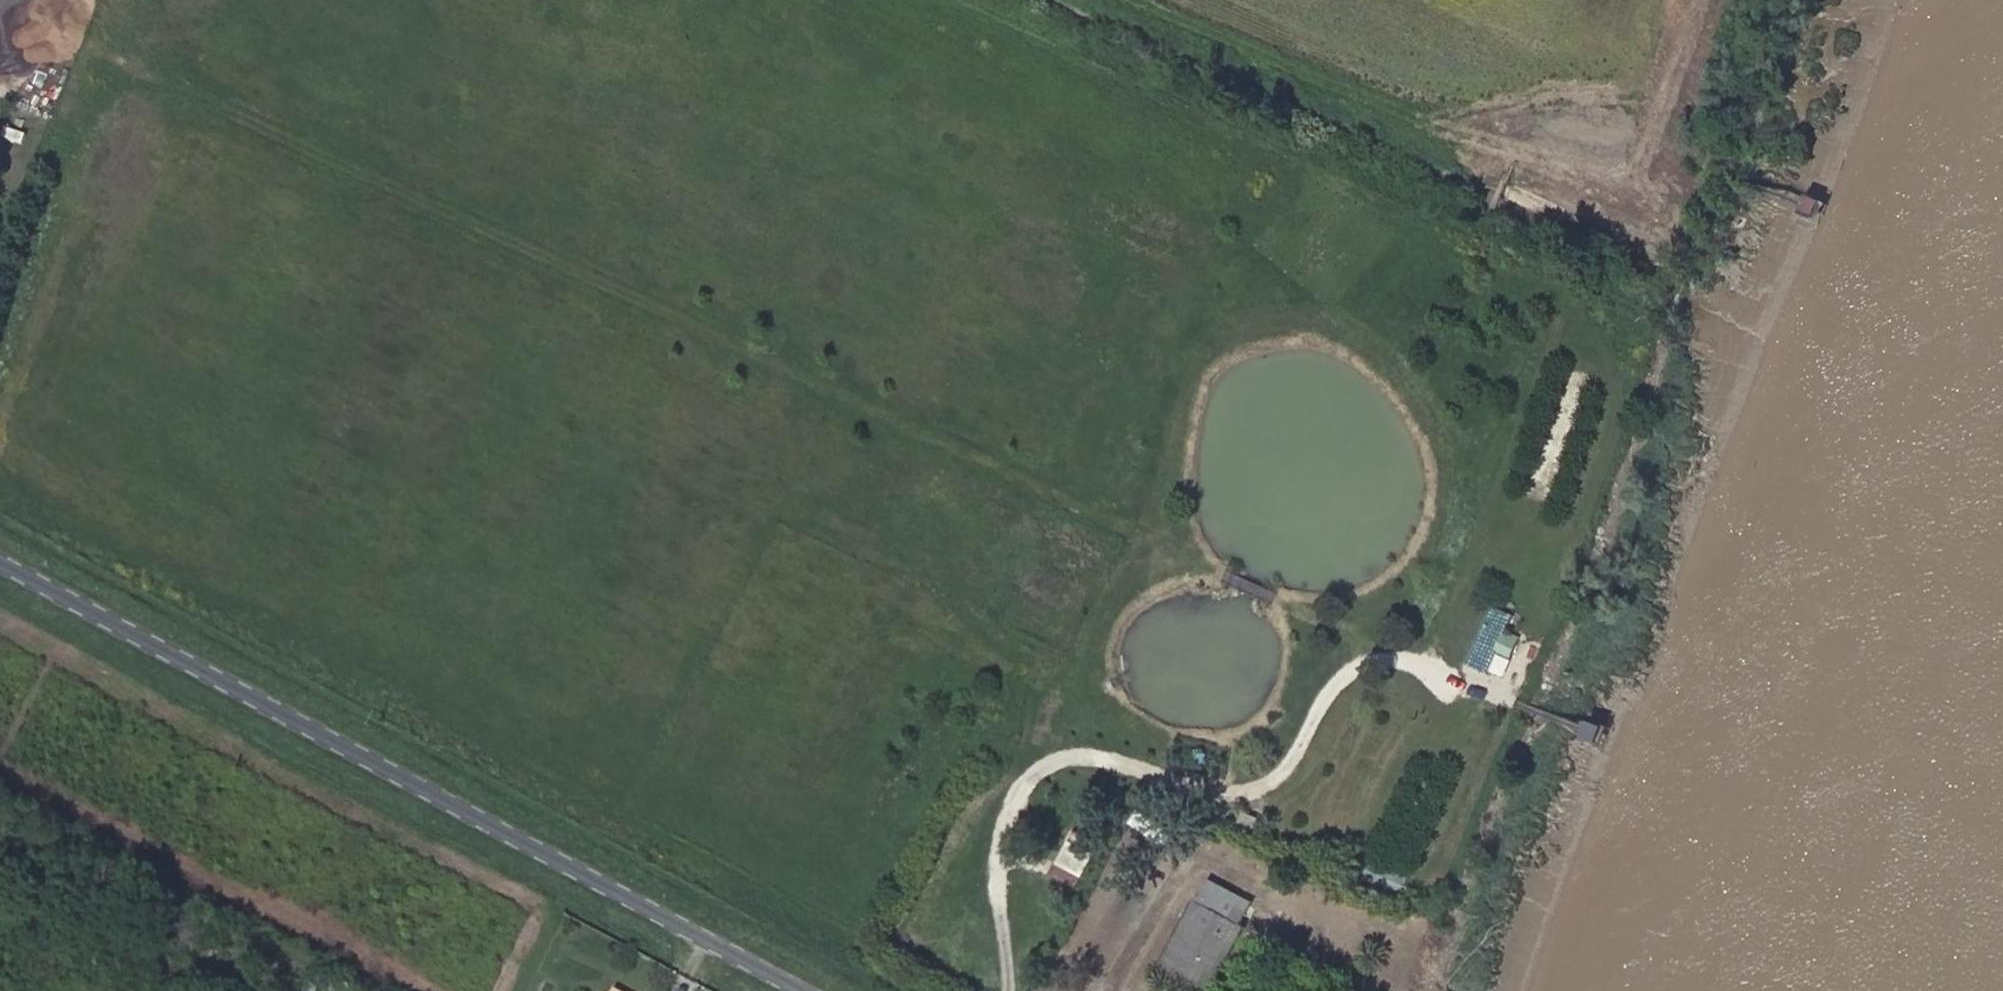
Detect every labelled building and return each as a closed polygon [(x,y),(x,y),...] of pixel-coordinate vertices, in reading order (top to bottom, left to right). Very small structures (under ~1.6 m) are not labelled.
[(1494,606),(1468,666),(1488,675),(1498,652),(1511,658),(1520,640),(1506,633),(1514,615),(1494,606)] [(1047,877),(1074,890),(1097,844),(1070,831),(1047,877)] [(1400,895),(1407,879),(1371,863),(1363,879),(1400,895)] [(1208,881),(1161,968),(1203,990),(1213,990),(1247,928),(1240,925),(1252,903),(1208,881)]
